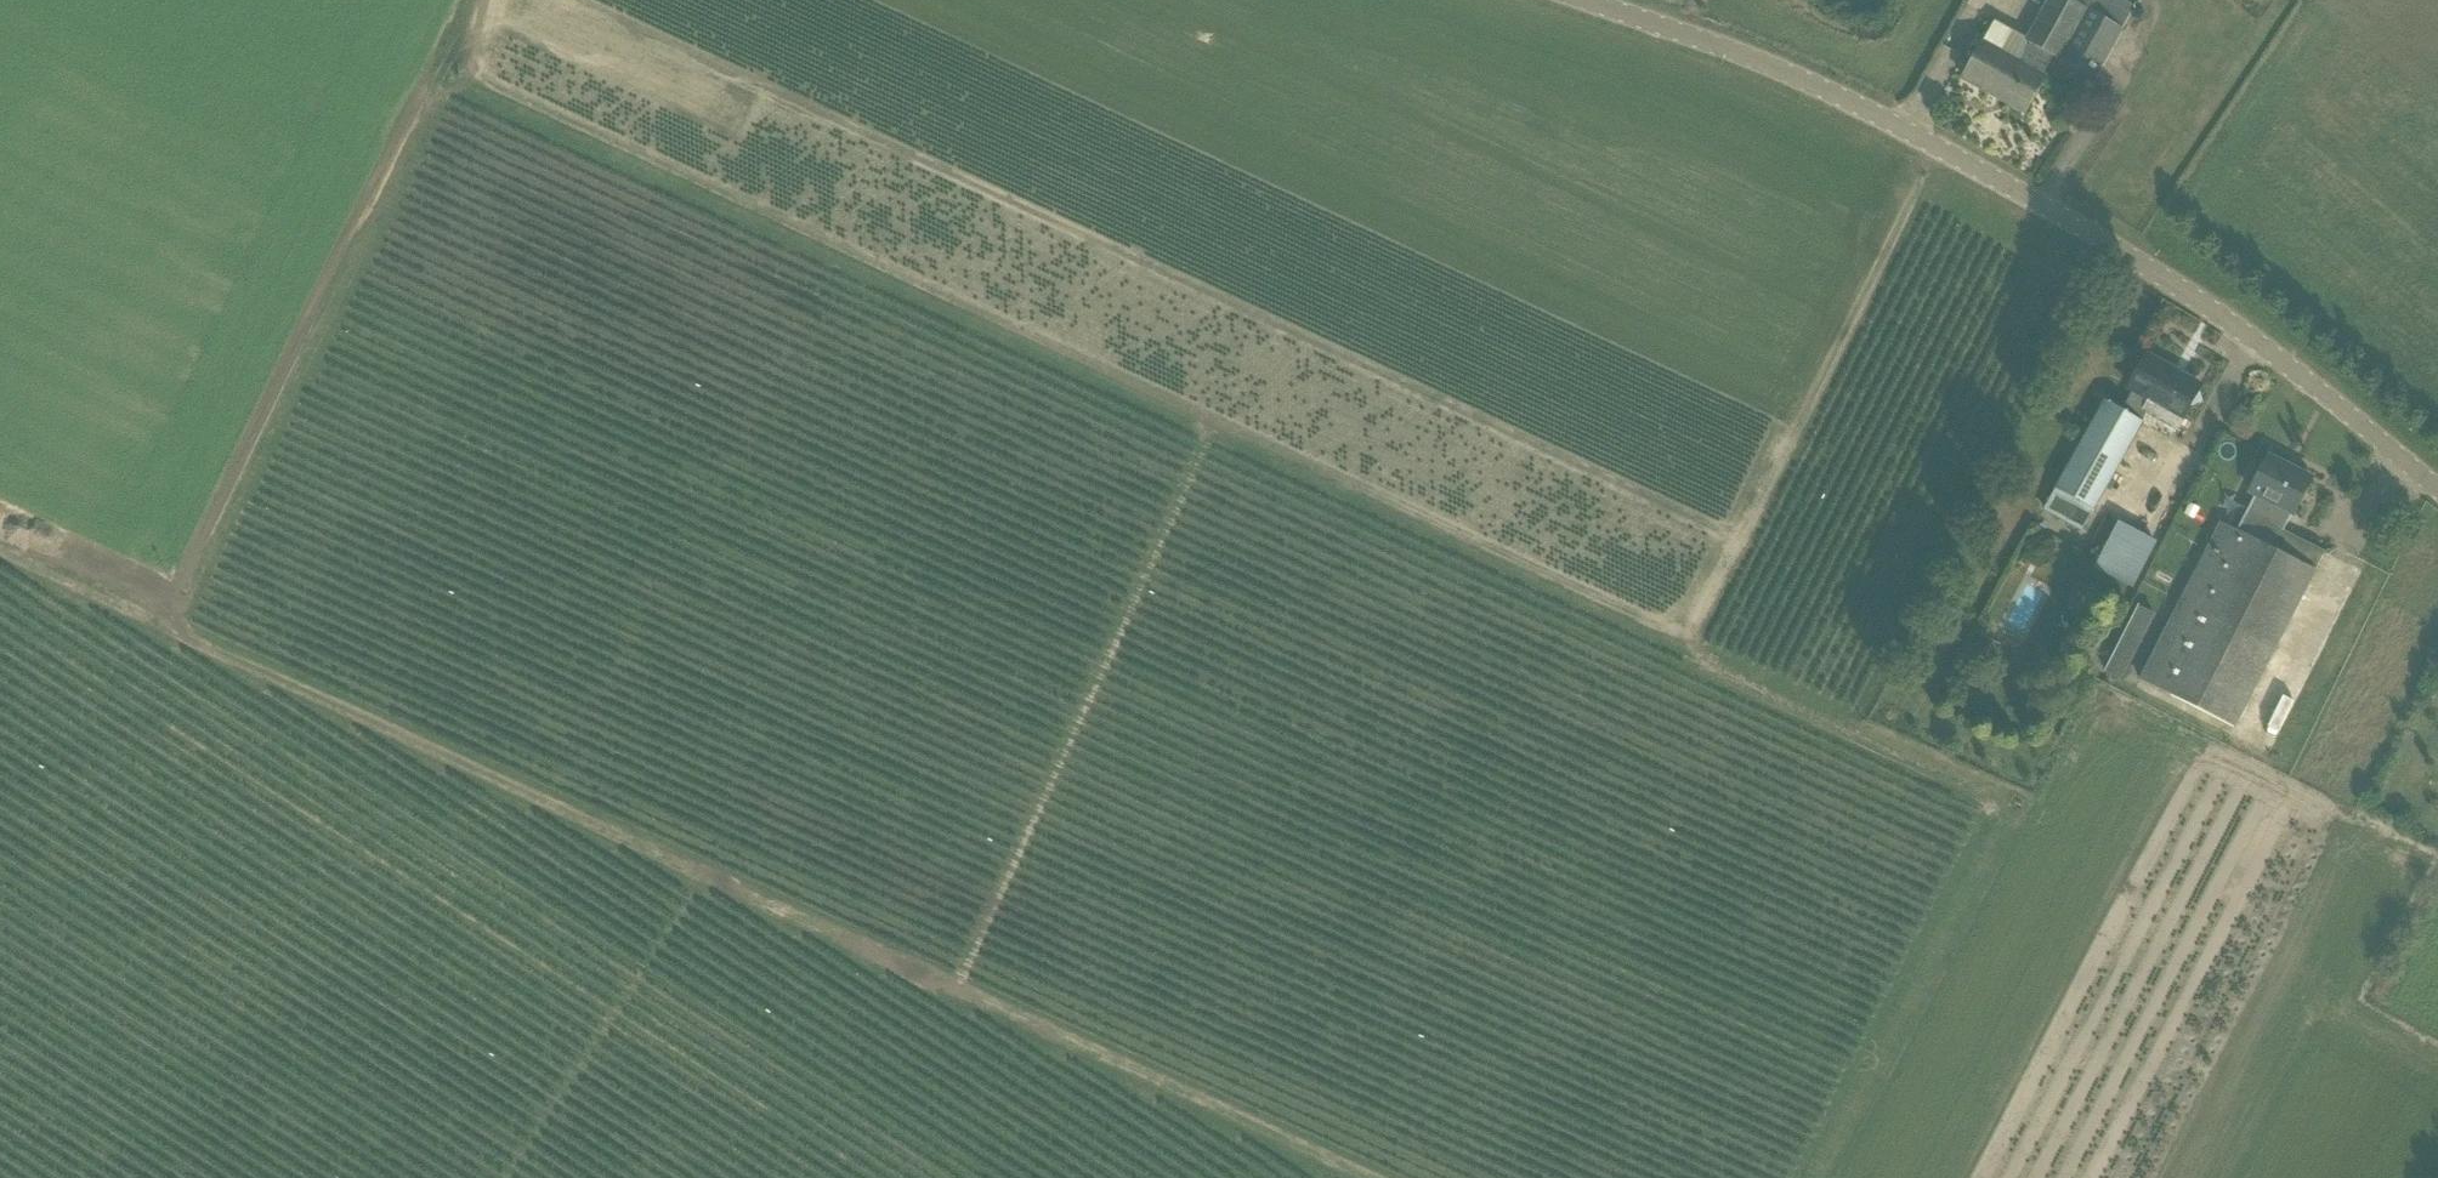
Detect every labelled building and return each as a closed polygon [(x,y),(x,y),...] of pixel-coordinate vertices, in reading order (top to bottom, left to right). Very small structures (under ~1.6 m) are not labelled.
[(2026,113),(2046,76),(2045,75),(2053,59),(2096,81),(2135,9),(2119,0),(2049,0),(2028,39),(2031,42),(2021,62),(1984,41),(1963,79),(2026,113)] [(2123,411),(2142,422),(2146,415),(2175,432),(2190,407),(2203,403),(2200,390),(2202,386),(2148,356),(2128,391),(2133,394),(2123,411)] [(2145,424),(2142,422),(2123,411),(2105,400),(2043,512),(2084,534),(2145,424)] [(2292,518),(2312,479),(2268,457),(2250,492),(2256,495),(2238,530),(2222,522),(2141,680),(2236,729),(2325,553),(2283,531),(2290,517),(2292,518)] [(2098,571),(2138,586),(2157,537),(2118,521),(2098,571)] [(2155,615),(2139,607),(2106,672),(2122,680),(2155,615)]
